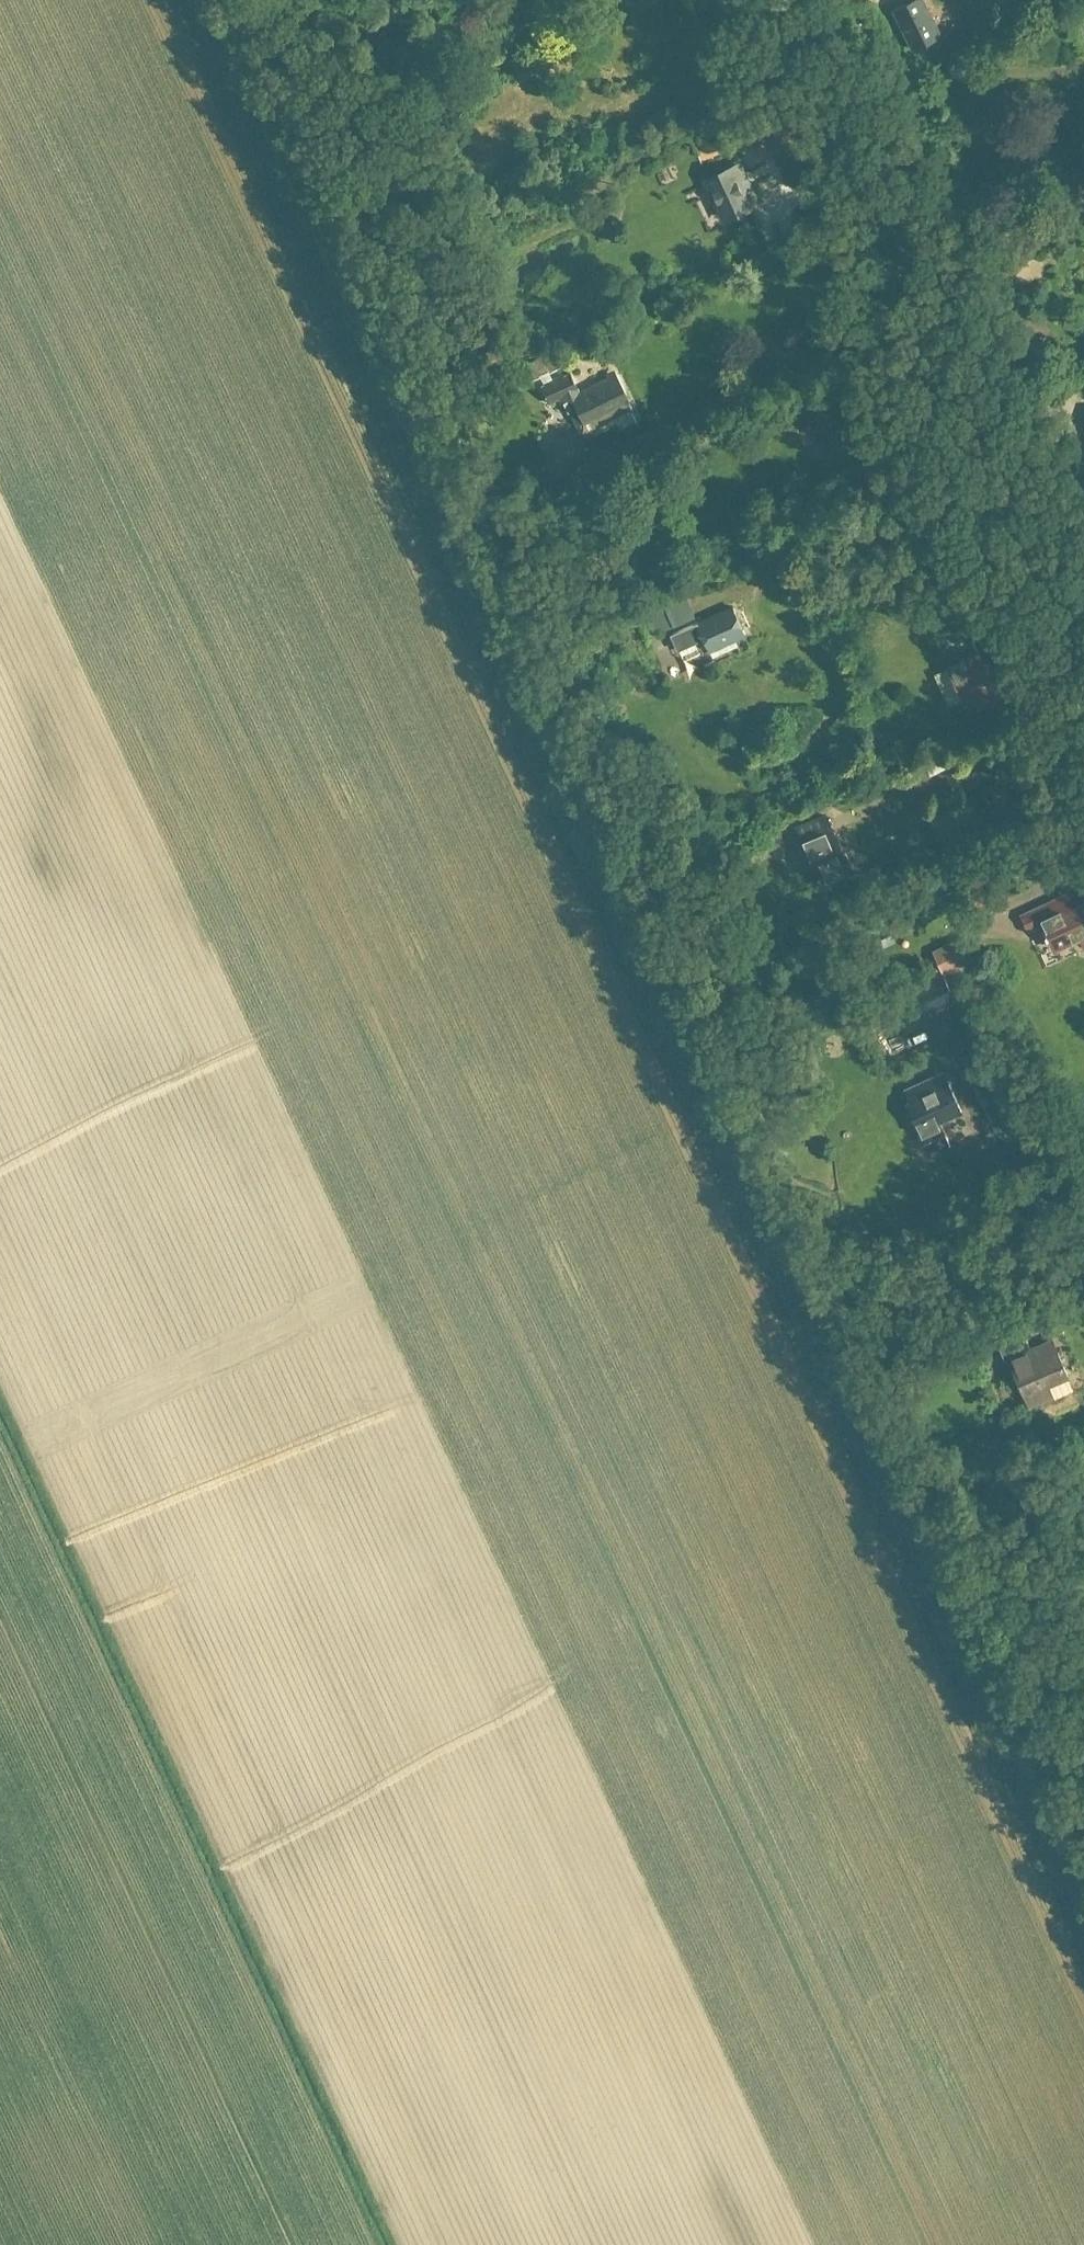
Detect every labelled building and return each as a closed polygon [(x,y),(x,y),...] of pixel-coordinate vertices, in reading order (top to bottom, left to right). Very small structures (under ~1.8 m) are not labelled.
[(894,11),(914,52),(941,39),(922,0),(918,0),(894,11)] [(1070,20),(1080,42),(1081,41),(1083,46),(1083,20),(1081,14),(1070,20)] [(732,168),(708,179),(726,219),(750,208),(732,168)] [(529,382),(564,367),(558,351),(522,367),(529,382)] [(607,382),(580,395),(569,373),(539,387),(548,406),(562,399),(569,415),(579,410),(587,425),(627,405),(614,379),(617,377),(614,371),(603,375),(607,382)] [(686,598),(648,614),(657,635),(694,619),(686,598)] [(744,636),(732,608),(673,634),(679,649),(695,642),(696,643),(701,641),(700,639),(704,638),(710,651),(744,636)] [(961,662),(949,668),(964,699),(973,695),(981,712),(1002,702),(980,654),(965,661),(964,658),(960,660),(961,662)] [(939,698),(952,694),(942,659),(929,663),(939,698)] [(847,851),(845,852),(838,834),(806,846),(821,884),(855,871),(847,851)] [(1029,932),(1043,925),(1054,949),(1083,935),(1083,907),(1077,910),(1070,894),(1022,917),(1029,932)] [(963,942),(961,937),(932,952),(943,974),(944,975),(973,961),(971,959),(963,942)] [(944,975),(943,974),(904,993),(917,1021),(957,1002),(944,975)] [(881,1032),(906,1021),(894,996),(869,1008),(881,1032)] [(936,1090),(907,1104),(910,1111),(907,1116),(911,1124),(916,1124),(920,1131),(962,1112),(943,1071),(930,1077),(936,1090)] [(1014,1372),(1024,1397),(1069,1377),(1058,1352),(1039,1361),(1034,1349),(1031,1350),(1025,1337),(999,1348),(1005,1363),(1011,1361),(1015,1372),(1014,1372)]
